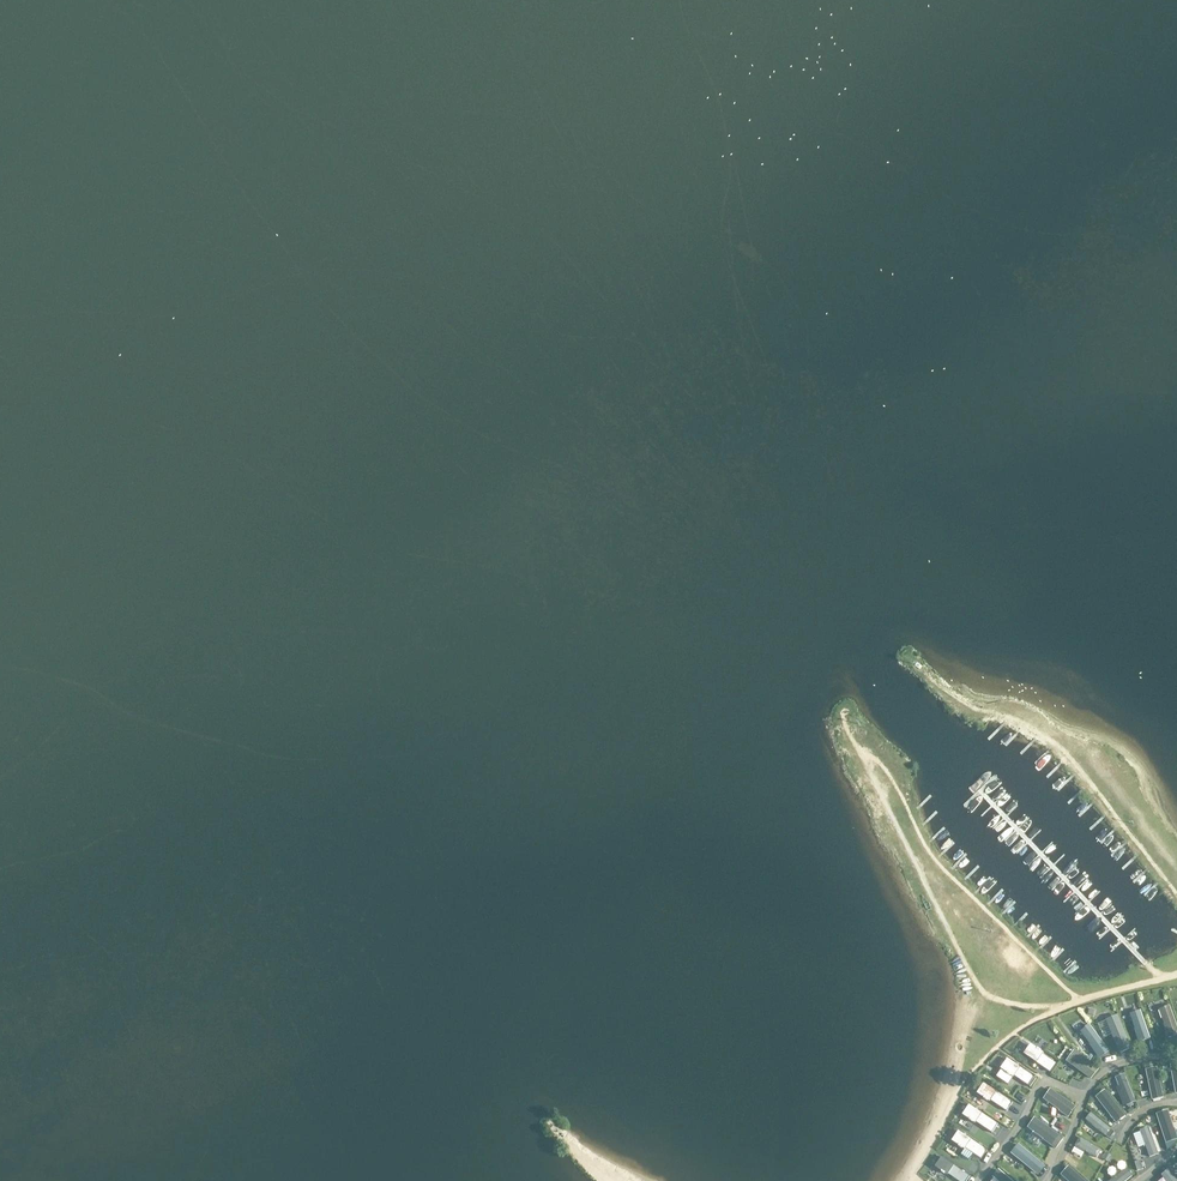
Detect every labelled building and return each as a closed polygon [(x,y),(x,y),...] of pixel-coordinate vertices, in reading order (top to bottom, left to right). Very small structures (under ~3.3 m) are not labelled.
[(989,917),(980,926),(989,935),(998,925),(989,917)] [(1165,1007),(1160,1009),(1159,1011),(1161,1016),(1162,1016),(1165,1025),(1167,1025),(1166,1028),(1165,1028),(1168,1038),(1176,1035),(1176,1027),(1170,1007),(1166,1008),(1165,1007)] [(1133,1021),(1135,1029),(1138,1030),(1136,1032),(1135,1033),(1138,1042),(1150,1039),(1140,1011),(1137,1012),(1135,1012),(1131,1013),(1130,1016),(1131,1020),(1133,1021)] [(1120,1049),(1129,1045),(1117,1018),(1112,1020),(1112,1019),(1106,1021),(1109,1027),(1110,1026),(1120,1049)] [(1097,1056),(1107,1049),(1090,1026),(1086,1028),(1085,1028),(1081,1031),(1081,1033),(1084,1037),(1085,1037),(1090,1044),(1093,1044),(1092,1047),(1091,1048),(1097,1056)] [(1036,1063),(1049,1072),(1055,1063),(1030,1046),(1024,1055),(1030,1060),(1029,1060),(1033,1063),(1033,1062),(1035,1063),(1036,1063)] [(1074,1051),(1067,1061),(1091,1079),(1099,1068),(1074,1051)] [(1013,1077),(1014,1076),(1028,1086),(1034,1077),(1008,1059),(1002,1068),(1007,1073),(1007,1074),(1010,1076),(1011,1075),(1013,1077)] [(1079,1093),(1085,1085),(1066,1069),(1059,1078),(1079,1093)] [(1123,1081),(1118,1086),(1127,1098),(1133,1093),(1123,1081)] [(1003,1110),(1010,1101),(984,1084),(978,1093),(984,1097),(983,1098),(987,1101),(988,1100),(990,1101),(1003,1110)] [(1047,1094),(1044,1098),(1045,1100),(1049,1103),(1050,1103),(1057,1108),(1059,1108),(1060,1110),(1059,1111),(1069,1118),(1075,1109),(1050,1091),(1049,1094),(1047,1094)] [(970,1105),(963,1115),(969,1119),(969,1120),(972,1122),(973,1121),(975,1123),(976,1122),(989,1131),(995,1122),(970,1105)] [(1062,1132),(1069,1121),(1043,1105),(1038,1114),(1049,1120),(1048,1123),(1062,1132)] [(1157,1115),(1166,1144),(1176,1140),(1176,1135),(1175,1130),(1174,1130),(1168,1111),(1157,1115)] [(1045,1140),(1044,1141),(1053,1147),(1059,1137),(1036,1121),(1033,1124),(1032,1124),(1029,1128),(1030,1131),(1034,1133),(1035,1133),(1042,1138),(1045,1137),(1045,1140)] [(1113,1141),(1115,1134),(1094,1128),(1092,1135),(1113,1141)] [(965,1148),(978,1157),(984,1148),(959,1131),(953,1141),(959,1145),(958,1146),(962,1148),(962,1147),(965,1149),(965,1148)] [(941,1132),(935,1143),(943,1147),(949,1136),(941,1132)] [(1133,1133),(1127,1136),(1131,1146),(1138,1143),(1133,1133)] [(1035,1173),(1042,1165),(1019,1145),(1016,1149),(1015,1148),(1011,1154),(1016,1158),(1017,1157),(1035,1173)] [(958,1180),(962,1180),(967,1174),(942,1157),(935,1166),(941,1171),(941,1172),(944,1174),(945,1173),(947,1175),(947,1174),(958,1180)] [(1010,1167),(1027,1180),(1040,1180),(1041,1180),(1017,1159),(1010,1167)] [(1085,1176),(1094,1179),(1097,1169),(1076,1163),(1074,1169),(1086,1173),(1085,1176)] [(1061,1175),(1067,1180),(1082,1180),(1068,1168),(1061,1175)] [(999,1170),(993,1177),(998,1180),(1011,1180),(999,1170)]
